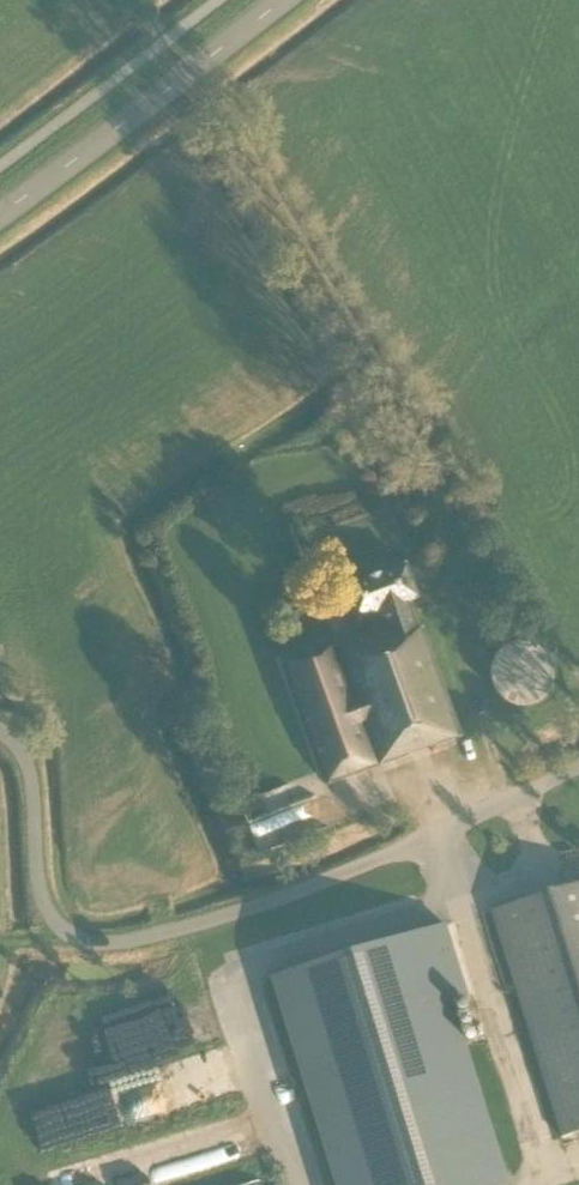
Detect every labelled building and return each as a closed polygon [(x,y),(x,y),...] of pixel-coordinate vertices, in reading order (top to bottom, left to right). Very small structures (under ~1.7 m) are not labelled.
[(285,660),(330,784),(462,735),(423,629),(418,631),(408,602),(419,598),(408,567),(345,590),(357,622),(371,617),(375,627),(285,660)] [(493,665),(491,675),(493,685),(497,694),(504,701),(513,705),(523,707),(533,705),(542,701),(549,694),(554,685),(555,675),(554,665),(549,656),(542,649),(533,644),(523,643),(513,644),(504,649),(497,656),(493,665)] [(318,802),(274,810),(279,832),(322,824),(318,802)] [(564,1137),(578,1133),(578,886),(493,913),(564,1137)] [(446,925),(279,975),(342,1184),(499,1184),(444,1003),(467,996),(446,925)] [(51,1146),(136,1129),(128,1090),(43,1107),(51,1146)]
